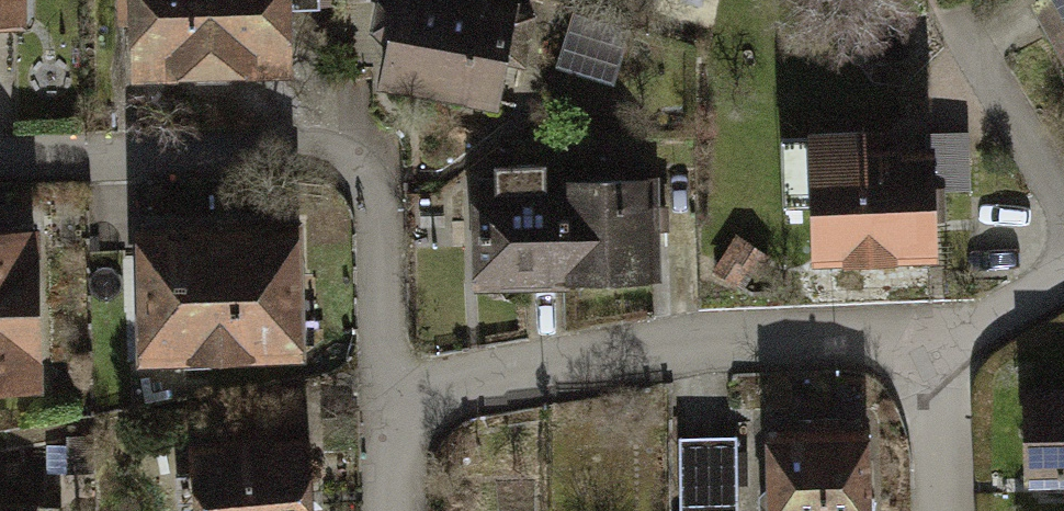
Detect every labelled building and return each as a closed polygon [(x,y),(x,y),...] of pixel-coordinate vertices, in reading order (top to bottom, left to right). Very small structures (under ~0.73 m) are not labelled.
[(59,36),(59,0),(0,0),(0,36),(59,36)] [(150,92),(317,91),(317,0),(150,0),(150,92)] [(409,98),(519,126),(548,13),(496,0),(434,0),(409,98)] [(568,40),(567,83),(620,86),(622,42),(568,40)] [(832,284),(970,285),(971,161),(895,160),(896,136),(833,135),(832,284)] [(582,194),(485,192),(483,288),(678,292),(681,171),(583,169),(582,194)] [(314,369),(311,222),(148,225),(151,372),(314,369)] [(53,391),(52,357),(81,356),(77,266),(41,267),(40,231),(0,233),(0,393),(53,391)] [(1040,489),(1063,488),(1063,391),(1037,392),(1040,489)] [(745,434),(685,433),(684,510),(744,510),(745,434)] [(776,440),(780,510),(888,510),(885,435),(776,440)] [(203,510),(336,510),(333,437),(200,443),(203,510)]
